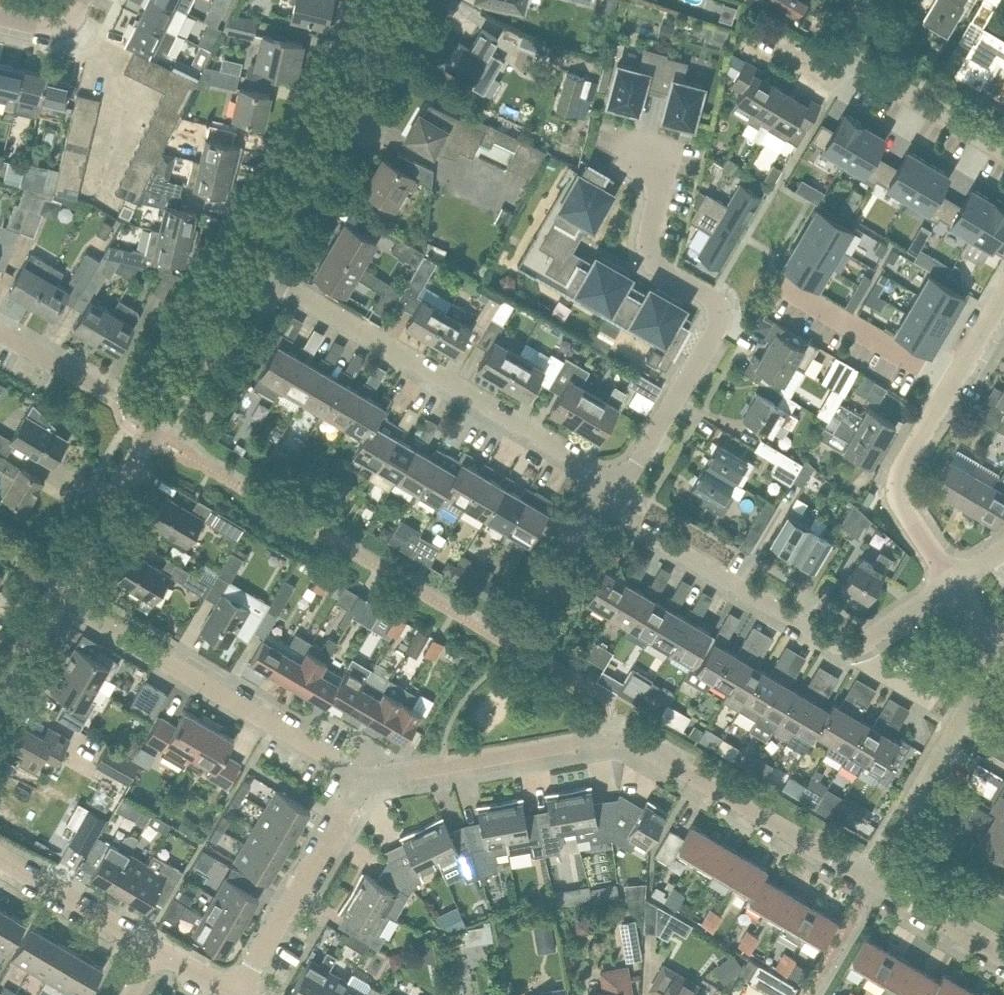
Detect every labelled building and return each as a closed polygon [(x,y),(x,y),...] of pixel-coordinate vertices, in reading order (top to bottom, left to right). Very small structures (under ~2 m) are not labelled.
[(163,0),(147,0),(140,16),(177,34),(187,12),(163,0)] [(187,12),(193,0),(163,0),(187,12)] [(217,0),(213,0),(210,6),(224,13),(228,5),(217,0)] [(306,19),(325,23),(331,0),(289,0),(288,1),(293,2),(290,15),(306,19)] [(484,4),(508,10),(509,4),(522,7),(524,0),(485,0),(484,4)] [(742,1),(743,1),(763,12),(769,2),(765,0),(741,0),(742,1)] [(798,12),(805,0),(778,0),(798,12)] [(947,36),(962,11),(960,10),(966,0),(935,0),(922,21),(947,36)] [(970,20),(984,28),(972,48),(970,47),(955,73),(980,87),(996,60),(1003,65),(1003,39),(983,26),(998,0),(982,0),(970,20)] [(256,20),(230,14),(221,32),(252,39),(256,20)] [(177,34),(140,16),(129,37),(166,55),(177,34)] [(459,42),(445,65),(462,75),(472,82),(470,85),(484,93),(503,61),(490,53),(498,38),(497,37),(482,28),(470,48),(459,42)] [(219,35),(206,29),(199,43),(212,50),(219,35)] [(550,44),(520,32),(515,45),(546,56),(550,44)] [(261,33),(253,64),(248,63),(245,75),(271,82),(274,69),(295,74),(302,43),(261,33)] [(657,89),(667,53),(644,47),(638,69),(618,63),(607,103),(622,107),(621,111),(633,114),(634,110),(637,111),(644,85),(657,89)] [(144,55),(135,50),(124,72),(133,76),(144,55)] [(553,52),(550,60),(559,63),(562,55),(553,52)] [(155,60),(144,55),(133,76),(144,82),(155,60)] [(667,56),(657,89),(669,92),(662,117),(666,118),(665,122),(676,125),(677,121),(693,126),(703,86),(683,81),(688,62),(667,56)] [(177,57),(171,68),(175,70),(197,81),(198,79),(204,67),(202,70),(177,57)] [(165,65),(155,60),(144,82),(155,87),(165,65)] [(745,60),(735,77),(731,85),(741,91),(736,99),(754,110),(770,82),(763,77),(766,72),(745,60)] [(0,63),(0,101),(6,102),(5,107),(13,109),(16,95),(22,68),(0,63)] [(171,68),(165,65),(155,87),(164,92),(175,70),(171,68)] [(198,79),(211,82),(236,88),(240,74),(204,66),(204,67),(198,79)] [(22,68),(16,95),(39,100),(46,73),(22,68)] [(197,81),(175,70),(164,92),(159,102),(181,113),(197,81)] [(566,72),(554,109),(574,115),(586,78),(566,72)] [(70,79),(46,73),(39,100),(40,101),(37,113),(61,119),(70,79)] [(772,120),(788,92),(770,82),(754,110),(755,110),(750,118),(758,124),(761,119),(769,125),(772,120)] [(233,116),(243,119),(263,123),(270,94),(240,87),(233,116)] [(797,144),(821,105),(800,92),(797,97),(788,92),(772,120),(769,125),(767,128),(785,139),(786,137),(797,144)] [(100,99),(77,93),(74,106),(98,111),(100,99)] [(181,113),(159,102),(154,113),(176,124),(179,117),(181,113)] [(406,136),(423,147),(433,152),(434,149),(455,155),(458,149),(473,156),(480,140),(491,145),(494,140),(515,150),(507,165),(532,177),(545,150),(495,127),(477,118),(475,124),(430,103),(423,115),(420,113),(406,136)] [(98,111),(74,106),(72,117),(95,123),(98,111)] [(822,122),(811,140),(823,148),(820,152),(841,164),(865,124),(844,112),(834,129),(822,122)] [(149,122),(171,134),(174,128),(176,124),(154,113),(149,122)] [(95,123),(72,117),(69,127),(93,133),(95,123)] [(179,117),(176,124),(174,128),(193,132),(191,143),(201,145),(198,160),(236,170),(239,160),(233,158),(237,144),(217,139),(203,136),(203,134),(202,134),(204,122),(179,117)] [(171,134),(149,122),(144,133),(166,143),(171,134)] [(865,124),(841,164),(874,183),(876,179),(875,179),(886,160),(875,154),(885,136),(865,124)] [(93,133),(69,127),(67,138),(90,144),(93,133)] [(161,154),(166,143),(144,133),(139,143),(161,154)] [(90,144),(67,138),(64,150),(87,156),(90,144)] [(134,153),(156,164),(161,154),(139,143),(134,153)] [(59,171),(59,169),(37,164),(40,151),(29,148),(20,185),(25,186),(35,188),(54,192),(56,182),(59,171)] [(886,160),(875,179),(876,179),(907,198),(928,162),(908,149),(898,167),(886,160)] [(87,156),(64,150),(61,161),(85,166),(87,156)] [(156,164),(134,153),(129,164),(151,175),(156,164)] [(365,188),(382,198),(394,206),(404,190),(410,193),(418,180),(431,187),(433,169),(413,160),(407,171),(400,168),(383,157),(365,188)] [(725,158),(721,165),(739,175),(743,169),(725,158)] [(1,159),(0,162),(0,174),(7,176),(11,161),(1,159)] [(186,183),(193,184),(231,193),(236,170),(192,159),(186,183)] [(61,161),(59,169),(59,171),(82,177),(85,166),(61,161)] [(535,234),(517,264),(535,274),(539,267),(577,288),(576,289),(585,295),(582,299),(581,299),(580,300),(600,311),(600,310),(600,309),(602,304),(611,310),(612,308),(631,319),(630,320),(657,336),(646,355),(665,365),(692,317),(682,312),(685,306),(680,303),(681,301),(656,287),(655,289),(650,286),(647,291),(628,281),(631,275),(626,272),(627,270),(602,256),(601,258),(596,255),(593,261),(573,249),(581,235),(588,223),(593,226),(596,221),(598,222),(612,198),(611,196),(614,191),(608,188),(614,178),(586,162),(580,172),(579,171),(574,180),(569,177),(568,176),(557,195),(558,196),(559,195),(564,197),(558,207),(560,207),(542,238),(535,234)] [(928,162),(907,198),(926,209),(924,213),(937,221),(939,217),(939,216),(950,198),(939,191),(949,174),(928,162)] [(151,175),(129,164),(124,173),(147,184),(151,175)] [(773,164),(763,181),(772,186),(782,170),(773,164)] [(82,177),(59,171),(56,182),(80,187),(82,177)] [(147,184),(124,173),(119,184),(141,195),(145,187),(147,184)] [(147,184),(145,187),(179,195),(180,195),(183,183),(151,175),(147,184)] [(80,187),(56,182),(54,192),(77,198),(80,187)] [(762,196),(740,183),(728,205),(706,193),(698,206),(742,231),(762,196)] [(141,195),(119,184),(115,192),(138,202),(139,200),(141,195)] [(16,203),(8,226),(19,230),(28,207),(35,188),(25,186),(19,204),(16,203)] [(193,226),(196,212),(179,207),(182,195),(180,195),(179,195),(145,187),(141,195),(139,200),(159,205),(158,212),(163,214),(159,229),(196,238),(198,228),(193,226)] [(950,198),(939,216),(951,223),(948,227),(968,239),(992,199),(972,187),(961,205),(950,198)] [(35,188),(28,207),(19,230),(33,236),(42,213),(39,212),(45,197),(52,199),(54,192),(35,188)] [(815,188),(809,199),(814,202),(818,204),(824,193),(815,188)] [(855,190),(849,201),(858,207),(865,196),(855,190)] [(968,239),(989,252),(991,247),(1003,255),(1003,254),(1003,230),(1002,229),(1003,226),(1003,202),(997,197),(994,201),(992,199),(968,239)] [(134,208),(124,203),(119,213),(129,218),(134,208)] [(742,231),(698,206),(690,220),(712,233),(700,254),(721,267),(742,231)] [(817,207),(805,227),(841,248),(853,229),(817,207)] [(104,220),(96,233),(106,238),(113,226),(104,220)] [(345,222),(330,248),(361,267),(376,240),(345,222)] [(159,229),(152,227),(146,251),(133,247),(132,250),(109,244),(102,256),(120,260),(171,272),(174,259),(185,261),(188,247),(193,248),(196,238),(159,229)] [(805,227),(794,245),(830,267),(841,248),(805,227)] [(400,239),(392,252),(417,266),(424,254),(424,253),(400,239)] [(915,239),(908,250),(916,255),(923,244),(915,239)] [(880,242),(874,253),(881,257),(882,255),(887,246),(880,242)] [(83,289),(102,256),(109,244),(100,260),(86,252),(69,281),(83,289)] [(794,245),(783,265),(819,286),(830,267),(794,245)] [(402,291),(361,267),(330,248),(315,273),(346,292),(355,276),(383,293),(373,308),(387,317),(402,291)] [(893,249),(887,260),(895,264),(901,254),(893,249)] [(9,289),(32,303),(54,265),(32,252),(9,289)] [(437,261),(424,254),(417,266),(405,288),(417,295),(437,261)] [(929,255),(923,266),(945,279),(951,268),(929,255)] [(120,260),(102,256),(83,289),(94,295),(106,275),(110,277),(120,260)] [(64,271),(54,265),(32,303),(53,315),(68,290),(57,283),(64,271)] [(165,271),(153,292),(164,298),(178,273),(165,271)] [(865,273),(859,284),(866,288),(872,277),(865,273)] [(929,274),(918,293),(954,314),(965,295),(929,274)] [(871,291),(878,295),(884,285),(877,280),(871,291)] [(859,284),(853,294),(860,298),(866,288),(859,284)] [(491,291),(484,303),(474,320),(486,327),(491,318),(503,298),(491,291)] [(871,291),(865,301),(872,305),(878,295),(871,291)] [(918,293),(907,312),(943,333),(954,314),(918,293)] [(422,297),(416,307),(406,325),(430,339),(447,311),(422,297)] [(92,343),(111,310),(90,298),(74,326),(87,333),(84,338),(92,343)] [(138,309),(119,299),(112,311),(111,310),(92,343),(102,349),(105,344),(118,351),(139,315),(138,309)] [(453,301),(447,311),(430,339),(454,353),(471,325),(459,318),(465,309),(453,301)] [(907,312),(895,331),(931,352),(943,333),(907,312)] [(503,324),(491,318),(486,327),(476,343),(487,350),(478,367),(502,381),(519,353),(494,339),(503,324)] [(789,329),(775,321),(765,337),(771,340),(766,348),(793,365),(793,364),(804,371),(818,347),(808,340),(804,347),(785,336),(789,329)] [(278,344),(260,374),(282,387),(300,357),(296,354),(284,346),(289,337),(280,332),(275,342),(278,344)] [(310,349),(301,344),(296,354),(300,357),(282,387),(303,399),(321,368),(316,366),(304,358),(310,349)] [(793,365),(766,348),(761,357),(756,354),(746,370),(778,390),(793,365)] [(519,353),(502,381),(527,396),(537,379),(548,386),(552,380),(564,360),(551,352),(542,367),(519,353)] [(321,368),(303,399),(323,411),(341,381),(337,378),(325,371),(331,362),(322,356),(316,366),(321,368)] [(550,410),(574,424),(594,391),(581,384),(589,370),(566,357),(564,360),(552,380),(564,387),(550,410)] [(351,374),(343,368),(337,378),(341,381),(323,411),(344,424),(362,393),(358,390),(346,383),(351,374)] [(627,384),(637,389),(654,399),(662,386),(635,370),(627,384)] [(875,379),(865,397),(877,404),(888,386),(885,385),(875,379)] [(379,413),(384,405),(378,402),(367,395),(372,386),(363,381),(358,390),(362,393),(344,424),(365,436),(379,413)] [(627,392),(615,385),(607,399),(594,391),(574,424),(599,439),(627,392)] [(996,399),(989,395),(982,405),(1003,417),(1003,418),(1003,386),(996,399)] [(742,414),(760,424),(769,430),(775,419),(789,428),(797,415),(791,411),(796,402),(784,394),(778,404),(756,391),(742,414)] [(384,393),(378,402),(384,405),(387,407),(393,398),(384,393)] [(25,415),(11,439),(52,464),(55,459),(59,461),(65,451),(61,449),(67,440),(51,430),(54,424),(49,420),(50,419),(43,412),(42,413),(33,404),(26,416),(25,415)] [(982,405),(976,416),(996,428),(1003,417),(982,405)] [(867,407),(854,429),(883,445),(895,423),(867,407)] [(395,423),(379,413),(365,436),(355,453),(376,466),(394,435),(390,432),(395,423)] [(838,419),(830,415),(823,427),(830,431),(838,419)] [(404,428),(395,423),(390,432),(394,435),(376,466),(397,478),(415,447),(410,445),(411,444),(399,437),(404,428)] [(883,445),(854,429),(843,449),(871,465),(883,445)] [(449,433),(444,440),(451,444),(455,437),(449,433)] [(425,440),(416,435),(411,444),(410,445),(415,447),(397,478),(418,490),(436,459),(431,457),(431,456),(419,449),(425,440)] [(761,439),(755,449),(795,473),(801,462),(761,439)] [(718,441),(704,464),(732,481),(739,468),(746,472),(752,461),(718,441)] [(238,444),(234,450),(241,454),(245,448),(238,444)] [(436,459),(418,490),(439,503),(456,471),(440,461),(445,452),(437,447),(431,456),(436,459)] [(464,449),(458,459),(462,461),(439,503),(460,515),(483,474),(467,464),(473,455),(464,449)] [(795,473),(755,449),(774,461),(768,471),(789,483),(792,478),(795,473)] [(26,508),(43,481),(20,467),(0,456),(0,493),(26,508)] [(804,458),(801,462),(795,473),(792,478),(803,484),(813,466),(804,458)] [(934,488),(955,500),(971,471),(951,459),(934,488)] [(487,517),(504,486),(500,483),(488,476),(494,467),(485,462),(479,471),(483,474),(466,505),(487,517)] [(732,481),(704,464),(691,485),(706,494),(701,502),(723,514),(733,497),(725,492),(732,481)] [(992,483),(971,471),(955,500),(961,503),(961,507),(966,510),(970,508),(975,512),(992,483)] [(514,479),(505,473),(500,483),(504,486),(487,517),(507,529),(525,498),(520,496),(521,495),(509,488),(514,479)] [(992,483),(975,512),(997,524),(1003,513),(1003,490),(992,483)] [(535,491),(526,486),(521,495),(520,496),(525,498),(507,529),(529,541),(553,500),(539,492),(538,494),(535,492),(535,491)] [(163,532),(181,542),(187,546),(193,536),(196,538),(202,527),(199,526),(204,518),(166,495),(151,522),(165,530),(163,532)] [(862,511),(853,503),(840,525),(850,531),(862,511)] [(792,505),(780,524),(770,541),(791,554),(810,523),(799,517),(802,511),(792,505)] [(759,509),(747,530),(758,536),(770,515),(759,509)] [(245,526),(219,511),(211,524),(237,540),(245,526)] [(862,511),(850,531),(849,533),(860,539),(871,520),(862,511)] [(811,524),(810,523),(791,554),(815,568),(836,531),(825,524),(826,522),(816,515),(811,524)] [(421,533),(410,553),(430,565),(442,546),(421,533)] [(230,581),(244,558),(231,551),(218,573),(229,580),(230,581)] [(862,556),(844,586),(867,600),(892,558),(880,551),(873,563),(862,556)] [(163,595),(169,584),(166,582),(171,574),(133,552),(117,579),(131,587),(130,589),(154,603),(160,593),(163,595)] [(605,569),(587,600),(609,613),(627,582),(622,579),(611,572),(616,563),(607,558),(602,567),(605,569)] [(475,574),(458,565),(451,577),(471,588),(478,578),(474,575),(475,574)] [(189,570),(182,582),(205,596),(205,595),(212,583),(189,570)] [(609,613),(629,624),(647,594),(631,584),(637,575),(628,570),(622,579),(627,582),(609,613)] [(332,577),(321,571),(316,579),(327,585),(332,577)] [(316,579),(312,586),(323,593),(327,585),(316,579)] [(645,645),(650,637),(668,607),(664,604),(652,597),(657,587),(649,582),(643,591),(647,594),(624,633),(645,645)] [(358,593),(345,585),(336,601),(349,608),(350,608),(354,601),(358,593)] [(230,597),(222,592),(217,602),(200,630),(226,645),(235,631),(237,633),(251,609),(241,603),(242,600),(232,594),(230,597)] [(358,593),(354,601),(365,607),(369,599),(358,593)] [(678,599),(669,594),(664,604),(668,607),(650,637),(671,650),(689,619),(684,616),(672,609),(678,599)] [(350,608),(349,608),(360,615),(365,607),(354,601),(350,608)] [(692,662),(708,636),(710,631),(693,621),(699,612),(690,607),(684,616),(689,619),(671,650),(692,662)] [(254,630),(264,636),(277,616),(266,609),(254,630)] [(396,615),(391,623),(402,629),(407,621),(396,615)] [(391,623),(386,630),(397,637),(402,629),(391,623)] [(714,636),(725,643),(730,635),(719,628),(714,636)] [(270,671),(287,642),(268,631),(264,636),(259,644),(250,661),(251,662),(257,663),(270,671)] [(296,632),(289,644),(287,642),(270,671),(289,682),(312,642),(296,632)] [(321,647),(312,642),(289,682),(307,693),(324,664),(337,641),(328,635),(321,647)] [(730,650),(708,636),(692,662),(684,677),(705,690),(712,679),(712,680),(730,650)] [(433,637),(428,644),(439,651),(444,643),(433,637)] [(613,651),(593,639),(583,654),(603,667),(611,655),(613,651)] [(736,654),(730,650),(712,680),(729,689),(753,648),(743,643),(736,654)] [(428,644),(424,652),(435,659),(439,651),(428,644)] [(65,663),(63,667),(97,687),(103,675),(109,679),(119,662),(96,648),(95,649),(97,650),(94,656),(76,645),(71,653),(68,651),(62,662),(65,663)] [(753,648),(723,700),(739,709),(763,669),(757,666),(763,654),(753,648)] [(632,668),(611,655),(603,667),(625,679),(632,668)] [(786,668),(776,662),(772,670),(782,675),(786,668)] [(342,675),(324,664),(307,693),(320,700),(324,705),(325,706),(342,675)] [(652,678),(632,666),(632,668),(625,679),(645,691),(652,680),(652,678)] [(97,687),(63,667),(61,671),(58,669),(52,679),(55,681),(50,689),(69,699),(65,705),(63,704),(56,716),(80,730),(96,702),(90,698),(97,687)] [(365,679),(346,667),(342,675),(325,706),(330,698),(336,700),(349,707),(365,679)] [(797,674),(786,668),(782,675),(792,682),(797,674)] [(780,679),(763,669),(739,709),(755,719),(761,709),(762,709),(780,679)] [(384,689),(365,679),(349,707),(367,718),(384,689)] [(390,679),(367,718),(386,729),(409,690),(390,679)] [(796,689),(780,679),(762,709),(761,709),(755,719),(772,729),(796,689)] [(145,680),(129,706),(152,719),(168,693),(145,680)] [(673,692),(652,680),(645,691),(666,704),(673,692)] [(819,687),(809,681),(804,689),(814,695),(819,687)] [(829,694),(819,687),(814,695),(825,702),(829,694)] [(789,738),(813,699),(796,689),(772,729),(774,730),(775,733),(783,738),(787,737),(789,738)] [(418,696),(409,690),(386,729),(399,737),(403,742),(404,742),(422,712),(412,706),(418,696)] [(846,694),(842,702),(852,708),(857,700),(846,694)] [(816,731),(829,708),(813,699),(789,738),(787,742),(804,752),(816,731)] [(867,706),(857,700),(852,708),(862,714),(867,706)] [(816,731),(832,741),(850,712),(833,702),(829,708),(816,731)] [(147,740),(163,750),(162,751),(185,764),(192,755),(213,719),(202,713),(200,718),(185,710),(176,725),(160,716),(147,740)] [(681,712),(673,725),(682,730),(690,717),(681,712)] [(843,761),(866,721),(850,712),(832,741),(826,752),(843,761)] [(875,721),(885,728),(890,720),(879,714),(875,721)] [(223,725),(213,719),(192,755),(215,769),(210,777),(227,787),(231,780),(241,763),(225,754),(234,738),(220,730),(223,725)] [(900,726),(890,720),(885,728),(895,733),(900,726)] [(883,731),(866,721),(843,761),(841,764),(858,774),(865,761),(883,731)] [(25,726),(14,746),(25,752),(22,758),(37,766),(44,754),(56,760),(69,738),(56,731),(51,741),(25,726)] [(900,739),(900,741),(883,731),(865,761),(882,771),(880,775),(889,780),(909,745),(900,739)] [(107,745),(95,765),(127,783),(139,763),(107,745)] [(1003,791),(1003,777),(995,772),(990,782),(1003,791)] [(827,788),(811,778),(806,786),(823,795),(827,788)] [(251,783),(244,779),(237,790),(244,794),(251,783)] [(990,782),(983,793),(995,799),(991,805),(997,809),(1003,813),(1003,791),(990,782)] [(591,784),(569,789),(575,828),(577,840),(589,837),(590,842),(612,839),(612,838),(618,798),(617,797),(616,806),(595,810),(591,785),(591,784)] [(310,809),(276,789),(266,807),(299,827),(310,809)] [(575,828),(569,789),(545,792),(545,793),(546,793),(550,818),(538,820),(544,854),(561,851),(560,843),(564,842),(562,830),(575,828)] [(244,794),(237,790),(230,802),(237,806),(244,794)] [(637,806),(619,795),(618,798),(612,838),(631,849),(637,839),(648,845),(668,812),(648,798),(647,799),(648,799),(641,810),(636,807),(637,806)] [(523,796),(500,802),(506,840),(519,838),(520,845),(523,848),(530,847),(531,853),(535,855),(544,854),(538,820),(526,822),(522,798),(523,797),(523,796)] [(871,812),(845,796),(840,805),(866,821),(871,812)] [(506,840),(500,802),(476,804),(476,806),(477,806),(483,841),(470,843),(480,876),(495,871),(492,854),(508,852),(506,840)] [(997,809),(994,815),(975,804),(969,815),(976,820),(1003,835),(1003,813),(997,809)] [(79,807),(70,824),(81,830),(71,848),(86,856),(106,823),(79,807)] [(299,827),(266,807),(255,825),(289,845),(299,827)] [(171,824),(152,813),(147,822),(166,833),(171,824)] [(223,814),(216,826),(223,830),(230,818),(223,814)] [(442,815),(422,827),(438,862),(450,856),(455,867),(459,865),(466,881),(480,876),(470,843),(458,849),(442,817),(443,816),(442,815)] [(186,816),(180,826),(192,833),(198,823),(186,816)] [(1003,867),(1003,835),(976,820),(970,830),(982,836),(978,842),(974,840),(969,848),(1003,869),(1003,867)] [(684,837),(670,829),(655,855),(670,864),(676,854),(694,864),(710,836),(691,824),(684,837)] [(289,845),(255,825),(245,843),(278,862),(289,845)] [(223,830),(216,826),(210,838),(216,842),(223,830)] [(438,862),(422,827),(400,836),(400,837),(401,836),(412,859),(394,867),(413,888),(419,885),(417,880),(422,878),(418,871),(438,862)] [(125,835),(118,846),(110,842),(109,843),(99,837),(85,861),(95,867),(91,874),(110,885),(129,853),(128,852),(138,836),(132,833),(125,835)] [(729,847),(710,836),(694,864),(712,875),(729,847)] [(278,862),(245,843),(234,861),(268,881),(278,862)] [(748,858),(729,847),(712,875),(731,886),(748,858)] [(207,870),(213,857),(201,851),(195,865),(207,870)] [(148,864),(129,853),(110,885),(128,896),(148,864)] [(766,868),(748,858),(731,886),(749,897),(745,904),(766,868)] [(158,870),(148,864),(128,896),(148,908),(153,899),(163,905),(173,888),(183,870),(164,859),(158,870)] [(362,870),(350,891),(391,915),(395,917),(413,888),(394,867),(388,861),(379,875),(387,880),(384,884),(362,870)] [(257,881),(233,867),(227,878),(226,877),(215,896),(247,915),(259,896),(251,892),(257,881)] [(767,869),(766,868),(745,904),(764,915),(781,887),(763,876),(767,869)] [(664,901),(670,905),(679,889),(674,886),(664,901)] [(799,898),(781,887),(764,915),(782,926),(799,898)] [(685,892),(679,889),(670,905),(675,908),(685,892)] [(391,915),(350,891),(338,911),(339,912),(340,911),(362,924),(356,935),(369,943),(377,947),(384,936),(379,933),(391,915)] [(247,915),(215,896),(204,915),(236,934),(247,915)] [(186,904),(174,897),(163,917),(175,924),(186,904)] [(818,909),(799,898),(782,926),(801,937),(818,909)] [(458,906),(436,915),(450,932),(453,931),(466,925),(458,906)] [(702,923),(707,926),(716,911),(711,908),(702,923)] [(837,920),(818,909),(801,937),(820,948),(837,920)] [(7,911),(0,922),(0,950),(7,954),(16,939),(26,922),(7,911)] [(722,914),(716,911),(707,926),(713,930),(722,914)] [(667,934),(669,925),(686,930),(689,920),(665,914),(662,924),(657,923),(655,931),(667,934)] [(236,934),(204,915),(193,934),(225,953),(236,934)] [(49,935),(31,925),(11,959),(29,969),(49,935)] [(739,945),(744,948),(753,933),(748,930),(739,945)] [(369,943),(351,932),(346,941),(364,952),(369,943)] [(759,936),(753,933),(744,948),(750,952),(759,936)] [(49,935),(29,969),(47,980),(67,946),(49,935)] [(865,936),(848,965),(867,976),(884,947),(865,936)] [(85,956),(67,946),(47,980),(65,990),(85,956)] [(903,958),(884,947),(867,976),(886,987),(903,958)] [(291,992),(297,994),(314,994),(329,970),(337,956),(327,951),(319,965),(310,959),(291,992)] [(776,967),(781,970),(791,955),(785,951),(776,967)] [(796,958),(791,955),(781,970),(787,974),(796,958)] [(85,956),(65,990),(73,994),(87,994),(103,967),(85,956)] [(903,958),(886,987),(899,994),(906,994),(921,969),(903,958)] [(661,971),(651,988),(662,994),(692,994),(698,986),(697,985),(695,988),(678,977),(679,975),(664,966),(661,971)] [(626,968),(602,972),(606,994),(600,994),(631,994),(626,968)] [(921,969),(906,994),(931,994),(944,973),(939,980),(921,969)] [(329,970),(314,994),(339,994),(347,981),(329,970)] [(944,973),(931,994),(956,994),(963,984),(944,973)] [(339,994),(379,994),(381,992),(352,974),(347,981),(339,994)] [(769,993),(771,994),(793,994),(797,987),(782,978),(779,976),(769,993)] [(963,984),(956,994),(981,994),(963,984)] [(4,994),(14,994),(16,993),(4,986),(0,993),(4,994)]
